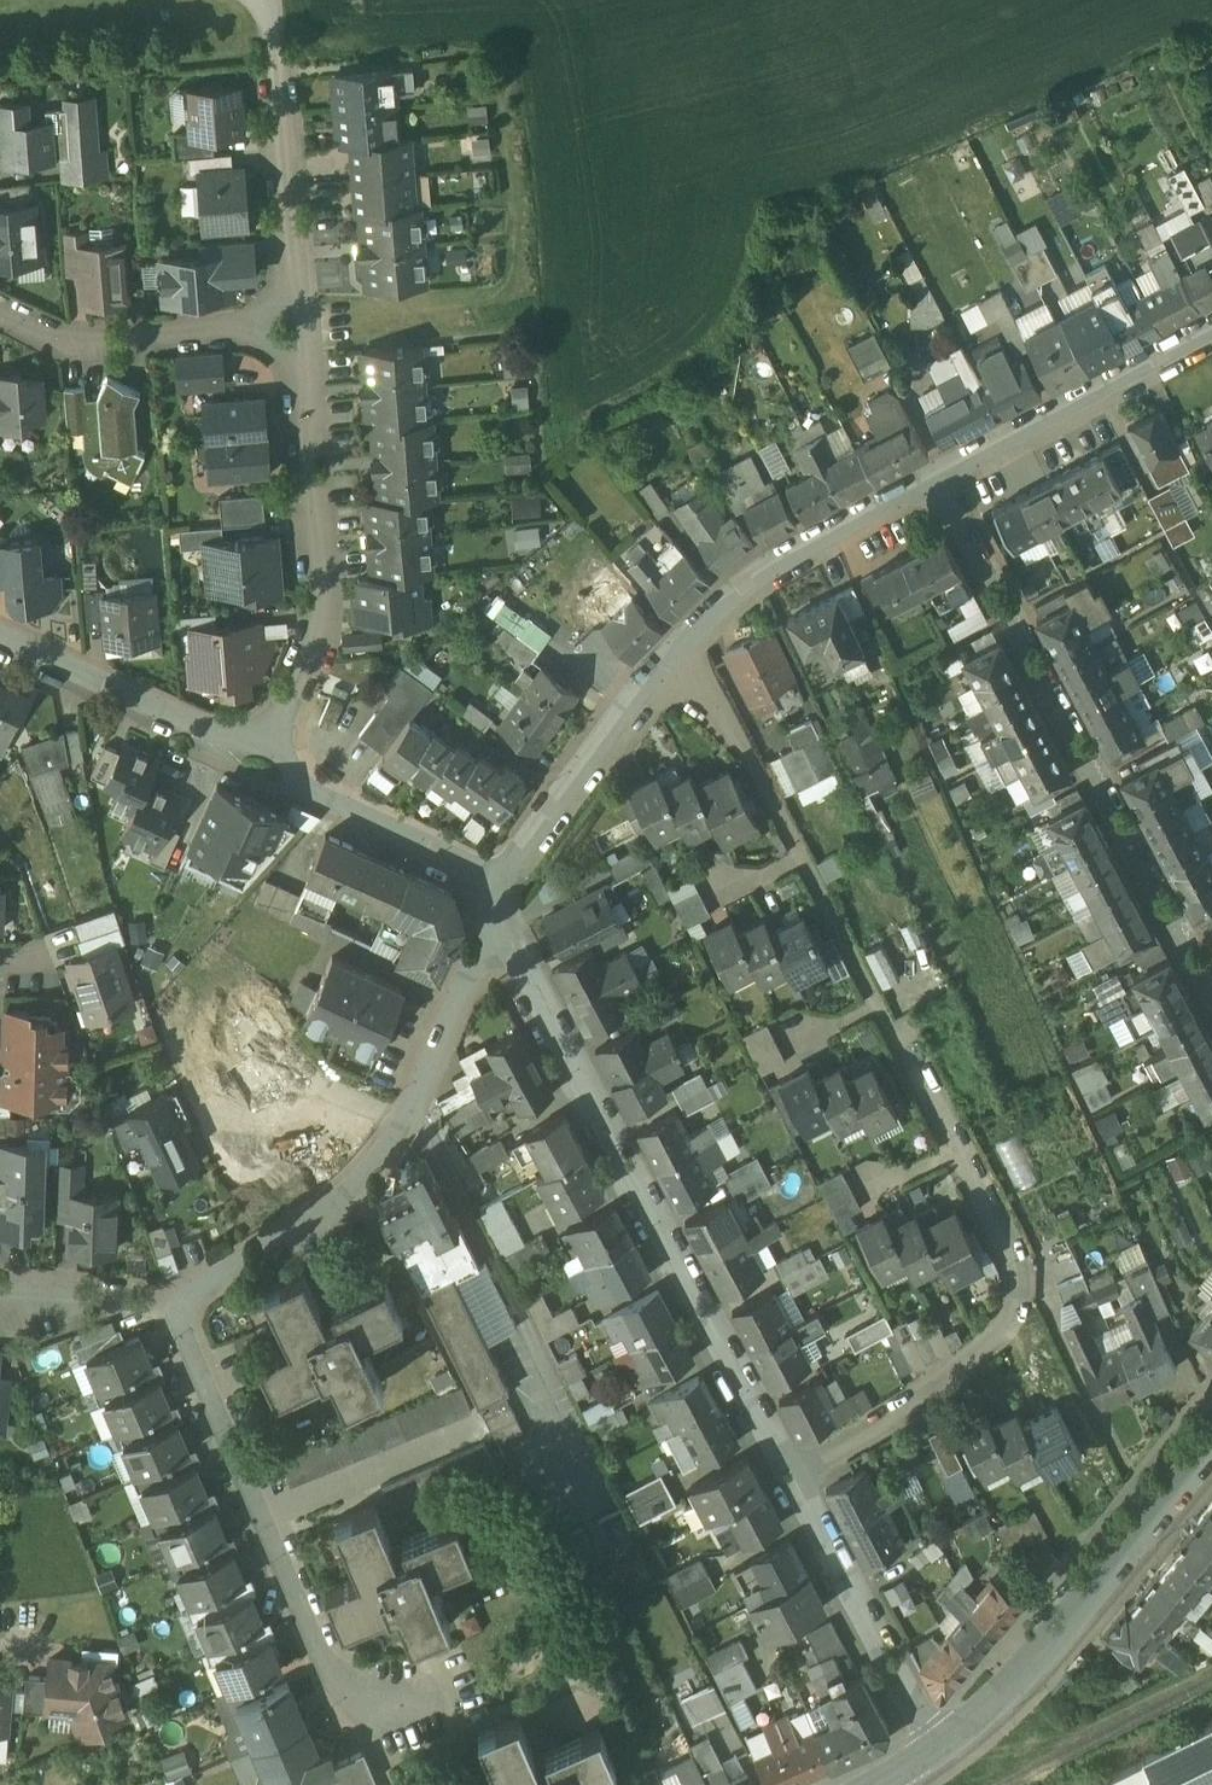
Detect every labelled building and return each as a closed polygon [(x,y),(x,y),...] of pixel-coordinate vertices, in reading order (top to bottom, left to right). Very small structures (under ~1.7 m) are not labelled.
[(413,68),(333,75),(336,110),(396,105),(394,91),(414,89),(413,68)] [(221,83),(203,84),(204,89),(193,90),(194,101),(190,105),(192,132),(193,136),(213,135),(241,132),(238,86),(222,87),(221,83)] [(27,123),(26,102),(2,104),(6,162),(62,157),(95,154),(95,153),(93,125),(77,116),(70,117),(69,108),(45,109),(46,121),(27,123)] [(396,105),(336,110),(337,124),(344,124),(345,144),(409,139),(409,138),(398,138),(397,119),(392,120),(391,106),(396,106),(396,105)] [(192,132),(174,133),(176,157),(188,156),(214,154),(215,154),(213,135),(193,136),(192,132)] [(409,139),(345,144),(346,145),(351,144),(354,178),(412,173),(409,139)] [(95,154),(62,157),(64,181),(106,177),(104,152),(95,153),(95,154)] [(214,154),(188,156),(190,175),(200,174),(200,171),(233,169),(232,152),(215,154),(214,154)] [(1204,205),(1183,167),(1167,176),(1187,214),(1204,205)] [(233,169),(200,171),(200,174),(201,186),(196,186),(198,210),(203,209),(205,227),(247,224),(245,206),(244,189),(242,168),(233,169)] [(412,173),(354,178),(357,212),(361,211),(415,207),(412,173)] [(0,186),(0,207),(30,205),(28,184),(0,186)] [(38,260),(33,205),(30,205),(0,207),(0,263),(38,260)] [(415,207),(361,211),(363,241),(358,242),(359,257),(364,257),(366,287),(426,282),(420,207),(415,207)] [(1013,218),(998,224),(1026,288),(1063,273),(1041,221),(1019,230),(1013,218)] [(1211,241),(1200,221),(1172,235),(1183,255),(1211,241)] [(115,243),(91,245),(90,230),(78,246),(83,304),(127,300),(124,264),(117,264),(115,243)] [(243,239),(199,243),(200,257),(243,254),(242,240),(243,240),(243,239)] [(1167,250),(1149,260),(1157,275),(1164,271),(1169,282),(1181,275),(1167,250)] [(200,257),(163,260),(164,263),(162,263),(157,269),(158,284),(164,291),(166,290),(167,301),(192,299),(193,301),(195,301),(194,299),(207,298),(208,300),(210,300),(210,297),(231,296),(230,276),(254,274),(252,253),(243,254),(200,257)] [(1181,275),(1198,308),(1211,301),(1211,259),(1181,275)] [(1169,282),(1147,294),(1164,326),(1198,308),(1181,275),(1169,282)] [(1112,280),(1093,290),(1097,298),(1107,315),(1119,309),(1113,298),(1119,295),(1112,280)] [(962,309),(972,330),(1016,308),(1006,288),(962,309)] [(1119,309),(1107,315),(1124,348),(1158,329),(1141,297),(1119,309)] [(1097,298),(1066,314),(1092,364),(1124,348),(1107,315),(1097,298)] [(1082,370),(1055,320),(1024,337),(1050,387),(1082,370)] [(873,333),(845,347),(863,381),(891,367),(873,333)] [(421,346),(362,351),(364,382),(362,382),(363,397),(365,397),(368,428),(372,427),(372,426),(428,422),(428,421),(421,346)] [(1004,346),(980,359),(989,377),(1013,364),(1004,346)] [(221,350),(177,354),(179,378),(190,387),(223,384),(221,350)] [(958,357),(941,366),(946,375),(939,379),(949,398),(973,386),(958,357)] [(989,377),(979,382),(997,415),(1042,391),(1024,358),(1013,364),(989,377)] [(21,424),(20,418),(29,417),(34,421),(42,420),(47,414),(46,406),(41,402),(39,378),(21,379),(21,373),(0,375),(0,426),(21,424)] [(107,377),(97,397),(85,398),(88,429),(82,429),(83,446),(87,445),(88,447),(89,451),(90,455),(93,458),(104,465),(104,466),(105,466),(104,469),(127,480),(132,482),(134,477),(145,455),(131,448),(138,448),(134,405),(140,392),(107,377)] [(949,398),(926,411),(943,444),(997,415),(979,382),(949,398)] [(84,386),(64,387),(68,431),(82,429),(88,429),(85,398),(84,386)] [(895,390),(879,398),(884,408),(900,399),(895,390)] [(263,398),(205,403),(208,438),(266,434),(263,398)] [(884,408),(876,412),(882,422),(875,426),(880,435),(910,420),(900,399),(884,408)] [(1158,412),(1128,429),(1147,464),(1178,447),(1158,412)] [(428,422),(372,426),(372,427),(375,456),(372,456),(374,471),(376,471),(378,500),(379,501),(427,497),(427,498),(438,497),(432,420),(428,421),(428,422)] [(880,435),(855,449),(873,482),(927,452),(910,420),(880,435)] [(1196,429),(1211,461),(1211,421),(1196,429)] [(801,425),(785,433),(793,449),(810,441),(801,425)] [(838,458),(826,433),(810,441),(822,466),(838,458)] [(208,438),(197,440),(198,453),(203,458),(210,457),(211,475),(269,470),(266,434),(208,438)] [(777,469),(794,460),(782,437),(765,447),(777,469)] [(810,441),(793,449),(806,475),(822,466),(810,441)] [(1138,479),(1119,444),(1102,453),(1121,489),(1138,479)] [(1178,447),(1147,464),(1158,485),(1189,469),(1178,447)] [(838,458),(822,466),(839,500),(873,482),(855,449),(838,458)] [(1102,453),(1075,467),(1094,503),(1121,489),(1102,453)] [(751,457),(719,473),(722,480),(754,463),(751,457)] [(754,463),(722,480),(732,503),(764,485),(754,463)] [(806,475),(787,485),(804,519),(839,500),(822,466),(806,475)] [(1075,467),(1048,482),(1067,518),(1080,510),(1094,503),(1075,467)] [(1048,482),(1021,496),(1040,532),(1057,523),(1067,518),(1048,482)] [(671,510),(651,483),(639,492),(659,519),(671,510)] [(1170,486),(1148,498),(1164,528),(1186,516),(1170,486)] [(778,489),(744,507),(761,542),(796,523),(778,489)] [(705,491),(677,511),(700,543),(728,523),(705,491)] [(263,492),(219,496),(222,524),(265,521),(263,492)] [(1021,496),(993,511),(1013,547),(1040,532),(1021,496)] [(427,497),(379,501),(378,500),(366,501),(369,532),(366,532),(368,547),(370,547),(373,577),(418,574),(433,572),(426,498),(427,498),(427,497)] [(545,512),(544,499),(516,502),(517,515),(545,512)] [(1104,522),(1094,503),(1080,510),(1091,530),(1104,522)] [(728,523),(700,543),(719,570),(754,546),(735,518),(728,523)] [(1059,528),(1057,523),(1040,532),(1057,563),(1075,554),(1060,527),(1059,528)] [(222,524),(179,528),(181,548),(206,545),(206,540),(223,539),(222,524)] [(518,544),(546,543),(545,525),(517,527),(518,544)] [(223,539),(206,540),(206,545),(208,559),(215,559),(217,588),(247,586),(247,595),(279,592),(275,535),(223,539)] [(6,543),(5,544),(8,581),(10,601),(16,607),(51,604),(60,593),(59,577),(42,578),(39,541),(6,543)] [(932,542),(902,558),(920,592),(928,588),(950,577),(938,553),(932,542)] [(646,553),(638,544),(627,553),(636,562),(646,553)] [(950,577),(928,588),(939,609),(972,592),(948,547),(938,553),(950,577)] [(665,572),(647,552),(636,562),(631,566),(650,587),(665,572)] [(665,572),(650,587),(674,615),(707,582),(684,554),(665,572)] [(87,585),(101,584),(99,558),(85,559),(87,585)] [(902,558),(872,574),(886,598),(891,608),(920,592),(902,558)] [(1077,559),(1060,569),(1067,582),(1085,572),(1077,559)] [(373,577),(360,578),(363,619),(380,618),(381,625),(405,623),(404,611),(421,610),(418,574),(373,577)] [(872,574),(859,581),(872,605),(886,598),(872,574)] [(1105,613),(1086,578),(1064,591),(1070,602),(1072,601),(1084,624),(1105,613)] [(1196,588),(1210,612),(1211,611),(1211,579),(1196,588)] [(618,583),(595,603),(611,622),(633,601),(618,583)] [(108,588),(85,590),(88,629),(105,627),(102,595),(108,594),(108,588)] [(108,594),(102,595),(105,627),(106,644),(120,643),(127,643),(132,637),(158,635),(154,591),(108,594)] [(1064,591),(1035,606),(1041,618),(1070,602),(1064,591)] [(836,598),(790,621),(806,654),(825,645),(853,631),(836,598)] [(611,622),(605,627),(633,658),(658,631),(633,601),(611,622)] [(1041,618),(1037,620),(1048,643),(1084,624),(1072,601),(1070,602),(1041,618)] [(216,612),(173,616),(174,632),(193,630),(193,629),(217,626),(216,612)] [(217,626),(193,629),(193,630),(195,654),(190,654),(192,682),(224,679),(225,691),(248,689),(247,678),(251,670),(259,670),(259,662),(265,662),(274,647),(273,638),(260,639),(259,623),(217,626)] [(1084,624),(1048,643),(1060,665),(1095,647),(1084,624)] [(510,645),(534,662),(545,647),(520,630),(510,645)] [(381,631),(366,632),(367,646),(382,645),(381,631)] [(801,700),(769,631),(725,652),(749,703),(772,692),(781,710),(801,700)] [(853,631),(825,645),(836,666),(847,661),(860,686),(875,678),(866,661),(865,662),(861,654),(863,653),(853,631)] [(158,635),(132,637),(127,643),(120,643),(120,652),(129,657),(163,654),(161,634),(158,635)] [(998,641),(963,660),(965,664),(975,682),(1009,663),(998,641)] [(1095,647),(1060,665),(1072,688),(1107,669),(1095,647)] [(1126,659),(1107,669),(1119,692),(1138,682),(1126,659)] [(1009,663),(975,682),(986,704),(1021,685),(1009,663)] [(965,664),(930,683),(940,701),(975,682),(965,664)] [(433,689),(402,666),(381,684),(391,695),(379,713),(376,713),(360,734),(384,753),(410,717),(411,718),(433,689)] [(577,691),(542,667),(521,695),(555,720),(577,691)] [(1107,669),(1072,688),(1084,710),(1119,692),(1107,669)] [(1021,685),(986,704),(998,726),(1033,707),(1021,685)] [(0,686),(0,753),(1,754),(26,697),(0,686)] [(1119,692),(1084,710),(1096,734),(1131,715),(1119,692)] [(555,720),(521,695),(499,724),(533,748),(555,720)] [(344,703),(330,697),(320,723),(333,728),(344,703)] [(492,717),(470,701),(462,711),(484,727),(492,717)] [(1197,706),(1161,725),(1169,740),(1204,721),(1197,706)] [(1033,707),(998,726),(1007,743),(1010,749),(1045,730),(1033,707)] [(1131,715),(1096,734),(1108,755),(1143,736),(1131,715)] [(384,753),(383,754),(405,770),(408,766),(431,733),(411,718),(410,717),(384,753)] [(810,721),(785,732),(792,748),(794,750),(802,747),(801,745),(817,737),(810,721)] [(998,726),(980,736),(989,753),(1007,743),(998,726)] [(870,728),(836,744),(851,778),(885,762),(870,728)] [(431,733),(408,766),(428,781),(429,781),(454,744),(434,729),(431,733)] [(1045,730),(1010,749),(1016,759),(1022,772),(1057,753),(1045,730)] [(79,732),(64,734),(69,762),(69,763),(84,760),(79,732)] [(64,734),(22,749),(31,775),(59,764),(59,766),(69,762),(64,734)] [(946,734),(932,741),(948,775),(963,768),(946,734)] [(817,737),(801,745),(802,747),(817,780),(834,771),(817,737)] [(454,744),(429,781),(428,781),(426,784),(427,790),(440,800),(446,799),(451,792),(452,792),(455,788),(477,755),(457,740),(455,743),(454,744)] [(1176,742),(1137,763),(1141,770),(1156,762),(1157,765),(1181,752),(1176,742)] [(160,759),(125,743),(105,786),(118,793),(114,802),(134,811),(148,783),(160,759)] [(794,750),(792,748),(779,754),(796,789),(817,780),(802,747),(794,750)] [(477,755),(455,788),(475,804),(478,800),(501,766),(480,751),(477,755)] [(1181,752),(1157,765),(1168,786),(1186,776),(1192,772),(1181,752)] [(1057,753),(1022,772),(1033,792),(1034,794),(1049,786),(1069,776),(1057,753)] [(1135,758),(1115,769),(1121,781),(1141,770),(1137,763),(1135,758)] [(1016,759),(997,769),(1004,781),(1022,772),(1016,759)] [(389,788),(400,777),(384,762),(373,774),(389,788)] [(501,766),(478,800),(499,815),(526,778),(504,762),(501,766)] [(885,762),(851,778),(861,798),(880,789),(883,796),(897,790),(894,783),(895,782),(885,762)] [(1141,770),(1121,781),(1134,804),(1168,786),(1157,765),(1156,762),(1141,770)] [(59,764),(31,775),(50,827),(77,818),(59,766),(59,764)] [(730,770),(696,787),(714,823),(724,841),(757,824),(730,770)] [(921,799),(942,791),(935,772),(913,780),(921,799)] [(696,787),(690,775),(664,788),(682,822),(689,836),(714,823),(696,787)] [(664,788),(658,776),(631,789),(642,811),(655,836),(682,822),(664,788)] [(1186,776),(1168,786),(1180,807),(1198,797),(1186,776)] [(182,797),(148,783),(134,811),(123,836),(156,850),(182,797)] [(297,822),(218,786),(191,845),(204,852),(200,863),(233,878),(238,869),(249,874),(297,822)] [(1049,786),(1034,794),(1033,792),(1023,798),(1030,812),(1046,804),(1055,799),(1049,786)] [(1168,786),(1134,804),(1145,826),(1180,807),(1168,786)] [(1055,799),(1046,804),(1052,817),(1082,801),(1076,788),(1055,799)] [(1052,817),(1048,819),(1060,842),(1095,824),(1082,801),(1052,817)] [(1180,807),(1145,826),(1157,849),(1192,830),(1180,807)] [(642,811),(630,817),(643,841),(655,836),(642,811)] [(1095,824),(1060,842),(1072,865),(1106,846),(1095,824)] [(1192,830),(1157,849),(1169,871),(1204,852),(1192,830)] [(392,906),(409,872),(326,835),(309,875),(339,889),(340,889),(354,895),(357,890),(392,906)] [(644,844),(608,863),(617,882),(654,863),(644,844)] [(1106,846),(1072,865),(1084,886),(1118,868),(1106,846)] [(823,859),(833,881),(853,872),(843,850),(823,859)] [(1169,871),(1181,893),(1211,876),(1211,868),(1209,862),(1204,852),(1169,871)] [(1118,868),(1084,886),(1096,909),(1130,891),(1118,868)] [(411,873),(409,872),(392,906),(386,919),(384,918),(380,927),(365,919),(366,918),(364,917),(365,914),(341,903),(330,927),(399,960),(401,958),(438,975),(462,924),(452,891),(412,872),(411,873)] [(692,875),(667,888),(673,900),(698,888),(692,875)] [(1181,893),(1192,914),(1211,904),(1211,876),(1181,893)] [(302,895),(266,879),(255,905),(291,921),(302,895)] [(604,887),(559,911),(563,918),(550,925),(563,952),(594,935),(621,921),(614,906),(604,887)] [(698,888),(673,900),(680,913),(705,901),(698,888)] [(1130,891),(1096,909),(1108,931),(1142,913),(1130,891)] [(705,901),(680,913),(686,926),(711,913),(705,901)] [(1192,914),(1200,929),(1211,922),(1211,904),(1192,914)] [(115,908),(74,923),(80,940),(120,926),(115,908)] [(1021,943),(1038,937),(1028,908),(1011,914),(1021,943)] [(1142,913),(1108,931),(1119,953),(1129,948),(1153,935),(1142,913)] [(804,915),(771,933),(789,968),(795,980),(829,963),(804,915)] [(621,921),(594,935),(602,950),(629,935),(622,921),(621,921)] [(739,934),(732,921),(705,934),(729,981),(756,968),(739,934)] [(771,933),(764,921),(739,934),(756,968),(763,981),(789,968),(771,933)] [(1108,931),(1087,942),(1098,963),(1119,953),(1108,931)] [(1153,935),(1129,948),(1135,961),(1137,960),(1160,948),(1153,935)] [(889,943),(869,953),(886,984),(905,974),(889,943)] [(112,947),(71,961),(87,1008),(106,1002),(110,1012),(132,1005),(112,947)] [(1160,948),(1137,960),(1143,973),(1167,961),(1160,948)] [(592,950),(554,970),(569,1001),(608,980),(601,966),(592,950)] [(626,953),(601,966),(608,980),(633,967),(626,953)] [(218,969),(202,955),(194,964),(210,979),(218,969)] [(402,990),(333,958),(307,1012),(377,1045),(402,990)] [(1143,973),(1133,979),(1136,985),(1144,1001),(1179,983),(1167,961),(1143,973)] [(633,967),(608,980),(616,995),(641,982),(633,967)] [(608,980),(569,1001),(585,1031),(624,1010),(616,995),(608,980)] [(1179,983),(1144,1001),(1153,1019),(1156,1024),(1191,1006),(1179,983)] [(1136,985),(1096,1006),(1104,1022),(1123,1012),(1144,1001),(1136,985)] [(672,998),(635,1017),(644,1034),(681,1014),(672,998)] [(1144,1001),(1123,1012),(1133,1030),(1153,1019),(1144,1001)] [(286,1033),(267,1004),(251,1016),(270,1044),(286,1033)] [(1191,1006),(1156,1024),(1168,1046),(1203,1028),(1191,1006)] [(44,1019),(28,1018),(29,1011),(6,1010),(4,1058),(8,1061),(13,1061),(13,1068),(8,1068),(4,1072),(4,1084),(3,1099),(11,1099),(68,1100),(76,1093),(76,1082),(68,1075),(66,1074),(67,1045),(61,1039),(61,1028),(58,1025),(44,1024),(44,1019)] [(251,1016),(240,1023),(240,1024),(238,1052),(232,1056),(238,1064),(262,1049),(270,1044),(251,1016)] [(851,1044),(882,1037),(878,1022),(848,1028),(851,1044)] [(767,1023),(743,1035),(748,1047),(773,1035),(767,1023)] [(1168,1046),(1177,1062),(1180,1068),(1211,1051),(1211,1045),(1203,1028),(1168,1046)] [(635,1030),(596,1051),(612,1082),(651,1061),(644,1047),(635,1030)] [(521,1033),(489,1049),(497,1066),(504,1080),(537,1063),(521,1033)] [(669,1033),(644,1047),(651,1061),(676,1048),(669,1033)] [(773,1035),(748,1047),(755,1060),(779,1048),(773,1035)] [(1168,1046),(1151,1055),(1160,1071),(1177,1062),(1168,1046)] [(676,1048),(651,1061),(659,1076),(684,1063),(676,1048)] [(779,1048),(755,1060),(761,1073),(786,1061),(779,1048)] [(262,1049),(238,1064),(225,1073),(256,1119),(293,1095),(262,1049)] [(1180,1068),(1187,1082),(1192,1091),(1211,1080),(1211,1051),(1180,1068)] [(1160,1071),(1151,1055),(1144,1059),(1152,1075),(1160,1071)] [(651,1061),(612,1082),(628,1113),(668,1092),(659,1076),(651,1061)] [(537,1063),(504,1080),(512,1095),(520,1110),(553,1094),(537,1063)] [(472,1078),(471,1079),(479,1093),(504,1080),(497,1066),(472,1078)] [(807,1067),(780,1081),(804,1129),(832,1115),(814,1081),(807,1067)] [(839,1067),(814,1081),(832,1115),(838,1127),(864,1115),(846,1080),(839,1067)] [(896,1113),(872,1067),(846,1080),(864,1115),(870,1127),(896,1113)] [(1088,1069),(1078,1074),(1084,1090),(1096,1084),(1088,1069)] [(458,1089),(437,1101),(443,1112),(479,1093),(471,1079),(472,1078),(468,1071),(453,1079),(458,1089)] [(700,1071),(671,1086),(679,1101),(707,1086),(700,1071)] [(504,1080),(479,1093),(487,1108),(512,1095),(504,1080)] [(1192,1091),(1204,1114),(1211,1110),(1211,1080),(1192,1091)] [(1187,1082),(1174,1089),(1179,1097),(1192,1091),(1187,1082)] [(0,1084),(0,1114),(11,1114),(11,1099),(3,1099),(4,1084),(0,1084)] [(707,1086),(679,1101),(686,1114),(714,1100),(707,1086)] [(190,1122),(176,1093),(167,1097),(180,1126),(190,1122)] [(131,1113),(130,1114),(143,1141),(161,1180),(171,1176),(173,1182),(190,1174),(188,1168),(198,1164),(180,1126),(167,1097),(131,1113)] [(1113,1111),(1103,1117),(1104,1119),(1094,1124),(1101,1139),(1118,1130),(1113,1119),(1116,1118),(1113,1111)] [(131,1112),(110,1122),(119,1151),(143,1141),(130,1114),(131,1113),(131,1112)] [(563,1113),(528,1132),(530,1134),(539,1152),(549,1171),(585,1153),(563,1113)] [(677,1113),(638,1133),(658,1170),(697,1149),(692,1140),(677,1113)] [(715,1139),(706,1122),(700,1126),(702,1130),(696,1134),(692,1140),(697,1149),(715,1139)] [(998,1140),(1011,1189),(1038,1182),(1024,1133),(998,1140)] [(530,1134),(514,1142),(524,1160),(539,1152),(530,1134)] [(501,1136),(469,1153),(480,1170),(511,1155),(501,1136)] [(715,1139),(697,1149),(702,1159),(707,1159),(715,1154),(718,1159),(725,1156),(715,1139)] [(0,1143),(0,1230),(28,1231),(29,1221),(41,1222),(44,1145),(0,1143)] [(697,1149),(658,1170),(677,1206),(716,1186),(702,1159),(697,1149)] [(585,1153),(549,1171),(559,1189),(569,1208),(570,1209),(605,1191),(585,1153)] [(424,1158),(402,1169),(411,1187),(379,1203),(396,1237),(428,1221),(437,1239),(459,1229),(424,1158)] [(83,1166),(59,1166),(57,1219),(73,1219),(73,1195),(82,1195),(83,1166)] [(519,1166),(491,1178),(500,1197),(527,1185),(519,1166)] [(763,1170),(730,1187),(739,1203),(771,1187),(763,1170)] [(842,1170),(817,1182),(824,1195),(848,1183),(842,1170)] [(848,1183),(824,1195),(830,1208),(855,1196),(848,1183)] [(559,1189),(543,1198),(553,1216),(569,1208),(559,1189)] [(82,1195),(73,1195),(73,1219),(72,1251),(113,1252),(115,1196),(82,1195)] [(855,1196),(830,1208),(837,1221),(861,1209),(855,1196)] [(725,1202),(686,1222),(705,1257),(743,1237),(739,1228),(725,1202)] [(954,1209),(940,1216),(934,1206),(916,1216),(939,1262),(949,1280),(982,1263),(954,1209)] [(915,1215),(907,1219),(901,1207),(883,1215),(907,1263),(913,1275),(939,1262),(916,1216),(915,1215)] [(614,1208),(579,1226),(589,1246),(597,1259),(631,1242),(614,1208)] [(753,1213),(748,1215),(750,1219),(742,1224),(739,1228),(743,1237),(761,1227),(753,1213)] [(883,1215),(856,1228),(880,1276),(907,1263),(883,1215)] [(437,1239),(428,1221),(396,1237),(422,1292),(452,1277),(477,1265),(459,1229),(437,1239)] [(164,1226),(148,1232),(164,1278),(180,1272),(164,1226)] [(579,1226),(561,1235),(572,1255),(589,1246),(579,1226)] [(761,1227),(743,1237),(749,1248),(755,1249),(762,1244),(765,1250),(771,1246),(761,1227)] [(543,1234),(503,1253),(511,1270),(551,1250),(543,1234)] [(743,1237),(705,1257),(724,1293),(762,1274),(749,1248),(743,1237)] [(631,1242),(597,1259),(604,1273),(614,1292),(648,1274),(631,1242)] [(817,1242),(780,1260),(796,1293),(833,1274),(817,1242)] [(829,1254),(834,1268),(855,1260),(849,1246),(829,1254)] [(1145,1258),(1120,1269),(1134,1297),(1140,1294),(1151,1318),(1168,1310),(1145,1258)] [(384,1278),(321,1307),(303,1269),(281,1279),(289,1298),(272,1306),(288,1342),(258,1355),(268,1378),(286,1370),(293,1387),(331,1370),(345,1401),(368,1391),(360,1373),(375,1366),(362,1337),(385,1327),(377,1309),(395,1301),(384,1278)] [(1107,1269),(1085,1279),(1090,1289),(1112,1279),(1107,1269)] [(604,1273),(586,1282),(596,1301),(614,1292),(604,1273)] [(1081,1275),(1055,1286),(1061,1301),(1071,1297),(1088,1290),(1081,1275)] [(507,1390),(452,1277),(422,1292),(477,1404),(503,1392),(507,1390)] [(1090,1289),(1089,1289),(1096,1303),(1118,1293),(1112,1279),(1090,1289)] [(554,1314),(541,1287),(524,1295),(545,1338),(579,1321),(571,1305),(554,1314)] [(1088,1290),(1071,1297),(1077,1311),(1096,1303),(1089,1289),(1088,1290)] [(658,1291),(623,1308),(624,1311),(634,1329),(641,1343),(675,1326),(658,1291)] [(772,1292),(734,1312),(753,1347),(790,1327),(785,1317),(772,1292)] [(1134,1297),(1120,1304),(1135,1337),(1116,1346),(1135,1387),(1174,1368),(1151,1318),(1140,1294),(1134,1297)] [(800,1301),(792,1306),(794,1310),(788,1313),(785,1317),(790,1327),(809,1317),(800,1301)] [(1189,1330),(1211,1350),(1211,1303),(1189,1330)] [(624,1311),(606,1320),(616,1339),(634,1329),(624,1311)] [(1099,1353),(1080,1314),(1061,1323),(1080,1362),(1099,1353)] [(809,1317),(790,1327),(796,1338),(801,1338),(808,1334),(810,1339),(818,1335),(809,1317)] [(887,1318),(848,1339),(854,1351),(893,1330),(887,1318)] [(951,1349),(938,1324),(926,1331),(938,1355),(951,1349)] [(675,1326),(641,1343),(648,1357),(658,1376),(693,1359),(675,1326)] [(790,1327),(753,1347),(772,1384),(810,1364),(796,1338),(790,1327)] [(121,1329),(77,1347),(84,1363),(89,1361),(87,1358),(127,1341),(121,1329)] [(926,1331),(913,1337),(925,1362),(938,1355),(926,1331)] [(127,1341),(87,1358),(89,1361),(100,1388),(153,1366),(140,1336),(127,1341)] [(913,1337),(900,1343),(912,1368),(925,1362),(913,1337)] [(900,1343),(886,1350),(899,1375),(912,1368),(900,1343)] [(1080,1362),(1080,1363),(1099,1403),(1135,1387),(1116,1346),(1099,1353),(1080,1362)] [(583,1397),(600,1387),(579,1353),(563,1363),(583,1397)] [(648,1357),(630,1366),(640,1385),(658,1376),(648,1357)] [(100,1388),(95,1391),(102,1405),(107,1403),(106,1401),(159,1379),(159,1381),(166,1378),(159,1363),(100,1388)] [(703,1375),(667,1393),(677,1412),(685,1427),(720,1409),(703,1375)] [(159,1379),(106,1401),(107,1403),(119,1431),(171,1409),(159,1381),(159,1379)] [(819,1381),(781,1401),(802,1439),(839,1419),(833,1407),(819,1381)] [(459,1385),(279,1460),(290,1486),(470,1412),(459,1385)] [(503,1392),(477,1404),(490,1431),(515,1418),(503,1392)] [(667,1393),(649,1402),(659,1421),(677,1412),(667,1393)] [(588,1407),(594,1421),(606,1415),(611,1425),(624,1419),(614,1395),(588,1407)] [(851,1395),(836,1403),(838,1405),(833,1407),(839,1419),(858,1409),(851,1395)] [(119,1431),(114,1434),(120,1449),(126,1446),(125,1445),(177,1423),(178,1424),(184,1422),(178,1406),(119,1431)] [(720,1409),(685,1427),(691,1439),(701,1458),(736,1440),(720,1409)] [(1055,1409),(1023,1425),(1041,1460),(1047,1472),(1079,1456),(1055,1409)] [(1023,1425),(1016,1412),(991,1426),(1008,1460),(1015,1473),(1041,1460),(1023,1425)] [(991,1426),(984,1413),(958,1426),(982,1473),(1008,1460),(991,1426)] [(515,1418),(490,1431),(497,1444),(521,1432),(515,1418)] [(177,1423),(125,1445),(126,1446),(138,1475),(190,1452),(178,1424),(177,1423)] [(962,1465),(943,1428),(928,1435),(947,1473),(962,1465)] [(691,1439),(673,1448),(683,1467),(701,1458),(691,1439)] [(483,1442),(379,1485),(390,1510),(494,1467),(483,1442)] [(138,1475),(132,1477),(139,1492),(143,1490),(142,1488),(195,1466),(195,1468),(202,1465),(196,1449),(138,1475)] [(745,1456),(692,1483),(710,1518),(729,1509),(764,1492),(745,1456)] [(195,1466),(142,1488),(143,1490),(155,1518),(155,1519),(208,1496),(195,1468),(195,1466)] [(866,1471),(829,1491),(848,1527),(886,1507),(881,1497),(866,1471)] [(630,1489),(643,1520),(682,1504),(668,1473),(630,1489)] [(897,1484),(884,1492),(885,1495),(881,1497),(886,1507),(904,1497),(897,1484)] [(764,1492),(729,1509),(735,1521),(745,1541),(780,1523),(764,1492)] [(208,1496),(155,1519),(155,1518),(150,1521),(156,1535),(161,1533),(161,1531),(213,1509),(214,1511),(221,1508),(214,1493),(208,1496)] [(392,1544),(375,1503),(353,1513),(360,1530),(342,1538),(357,1574),(325,1587),(335,1610),(353,1602),(359,1618),(397,1603),(411,1636),(434,1626),(427,1609),(443,1603),(431,1574),(456,1563),(449,1546),(465,1539),(456,1517),(392,1544)] [(1191,1531),(1211,1549),(1211,1506),(1191,1531)] [(886,1507),(848,1527),(868,1563),(905,1544),(886,1507)] [(213,1509),(161,1531),(161,1533),(174,1561),(174,1562),(226,1540),(226,1539),(214,1511),(213,1509)] [(1033,1509),(1020,1516),(1033,1541),(1046,1534),(1033,1509)] [(1033,1541),(1020,1516),(1007,1522),(1020,1548),(1033,1541)] [(161,1533),(156,1535),(150,1521),(142,1525),(146,1539),(159,1567),(168,1564),(174,1561),(161,1533)] [(735,1521),(717,1530),(727,1550),(745,1541),(735,1521)] [(1007,1522),(995,1528),(1008,1554),(1020,1548),(1007,1522)] [(1191,1531),(1169,1558),(1203,1585),(1211,1574),(1211,1549),(1191,1531)] [(226,1540),(174,1562),(174,1561),(168,1564),(175,1578),(181,1575),(232,1553),(233,1555),(240,1552),(233,1537),(226,1539),(226,1540)] [(789,1539),(754,1558),(754,1559),(764,1578),(772,1592),(808,1574),(789,1539)] [(232,1553),(181,1575),(193,1604),(245,1582),(233,1555),(232,1553)] [(706,1555),(672,1575),(689,1605),(723,1586),(706,1555)] [(1203,1585),(1169,1558),(1148,1584),(1181,1611),(1203,1585)] [(754,1559),(737,1568),(747,1587),(764,1578),(754,1559)] [(808,1574),(772,1592),(777,1603),(788,1624),(789,1625),(824,1608),(808,1574)] [(897,1603),(916,1594),(908,1577),(889,1586),(897,1603)] [(193,1604),(187,1607),(193,1621),(199,1619),(251,1596),(252,1598),(258,1595),(251,1579),(193,1604)] [(1019,1604),(992,1581),(977,1598),(970,1607),(997,1631),(1019,1604)] [(977,1598),(962,1584),(954,1593),(970,1607),(977,1598)] [(1181,1611),(1148,1584),(1126,1610),(1160,1637),(1181,1611)] [(970,1607),(954,1593),(946,1603),(962,1618),(970,1607)] [(251,1596),(199,1619),(211,1647),(263,1625),(252,1598),(251,1596)] [(777,1603),(760,1612),(771,1633),(788,1624),(777,1603)] [(997,1631),(970,1607),(962,1618),(949,1634),(976,1658),(997,1631)] [(1126,1610),(1123,1607),(1100,1635),(1137,1665),(1160,1637),(1126,1610)] [(832,1620),(807,1633),(813,1645),(839,1633),(832,1620)] [(211,1647),(205,1650),(212,1667),(218,1664),(217,1662),(269,1640),(270,1642),(277,1639),(270,1622),(211,1647)] [(839,1633),(813,1645),(814,1647),(821,1661),(835,1655),(847,1650),(839,1633)] [(942,1643),(934,1637),(913,1649),(936,1694),(946,1695),(976,1658),(949,1634),(942,1643)] [(269,1640),(217,1662),(218,1664),(229,1691),(269,1674),(281,1668),(270,1642),(269,1640)] [(104,1649),(81,1647),(80,1662),(109,1664),(117,1665),(118,1660),(103,1659),(104,1649)] [(821,1661),(814,1647),(803,1651),(808,1663),(806,1664),(811,1673),(823,1668),(821,1661)] [(119,1650),(104,1649),(103,1659),(118,1660),(119,1650)] [(835,1655),(821,1661),(823,1668),(829,1679),(842,1673),(835,1655)] [(742,1657),(712,1672),(718,1685),(749,1671),(742,1657)] [(80,1662),(51,1659),(49,1678),(46,1708),(48,1708),(73,1710),(81,1735),(106,1726),(105,1721),(126,1714),(109,1664),(80,1662)] [(823,1668),(811,1673),(821,1696),(834,1690),(829,1679),(823,1668)] [(749,1671),(718,1685),(726,1700),(756,1686),(749,1671)] [(842,1673),(829,1679),(834,1690),(847,1684),(842,1673)] [(229,1691),(224,1693),(230,1709),(237,1707),(236,1704),(275,1688),(269,1674),(229,1691)] [(49,1678),(27,1676),(24,1710),(48,1712),(48,1708),(46,1708),(49,1678)] [(847,1684),(834,1690),(861,1752),(886,1742),(890,1730),(862,1677),(847,1684)] [(275,1688),(236,1704),(237,1707),(254,1747),(306,1725),(288,1682),(275,1688)] [(712,1685),(679,1701),(692,1725),(724,1709),(712,1685)] [(7,1731),(11,1689),(0,1688),(0,1730),(7,1731)] [(861,1752),(834,1690),(821,1696),(824,1703),(832,1721),(815,1728),(816,1731),(831,1764),(831,1765),(861,1752)] [(824,1703),(806,1711),(815,1728),(832,1721),(824,1703)] [(799,1738),(788,1715),(775,1720),(786,1744),(799,1738)] [(535,1756),(517,1716),(495,1725),(502,1743),(485,1751),(500,1784),(575,1784),(599,1774),(592,1757),(608,1750),(599,1728),(535,1756)] [(786,1744),(775,1720),(762,1726),(773,1749),(786,1744)] [(1142,1757),(1143,1759),(1144,1759),(1156,1784),(1211,1784),(1211,1723),(1142,1757)] [(319,1738),(312,1741),(306,1725),(254,1747),(268,1784),(302,1784),(314,1780),(316,1784),(360,1784),(367,1782),(355,1754),(334,1763),(329,1753),(333,1744),(319,1738)] [(799,1738),(786,1744),(801,1777),(831,1764),(816,1731),(799,1738)] [(706,1739),(688,1748),(693,1760),(700,1773),(718,1764),(706,1739)] [(754,1757),(768,1784),(781,1784),(801,1777),(786,1744),(773,1749),(754,1757)] [(173,1773),(195,1765),(189,1749),(167,1757),(173,1773)] [(1092,1784),(1156,1784),(1144,1759),(1143,1759),(1092,1784)] [(693,1760),(675,1769),(682,1783),(700,1773),(693,1760)] [(700,1773),(705,1784),(719,1784),(727,1781),(718,1764),(700,1773)] [(640,1773),(646,1784),(662,1784),(659,1777),(653,1766),(640,1773)] [(675,1769),(659,1777),(662,1784),(683,1784),(682,1783),(675,1769)] [(719,1784),(750,1784),(744,1772),(727,1781),(719,1784)] [(682,1783),(683,1784),(705,1784),(700,1773),(682,1783)]
